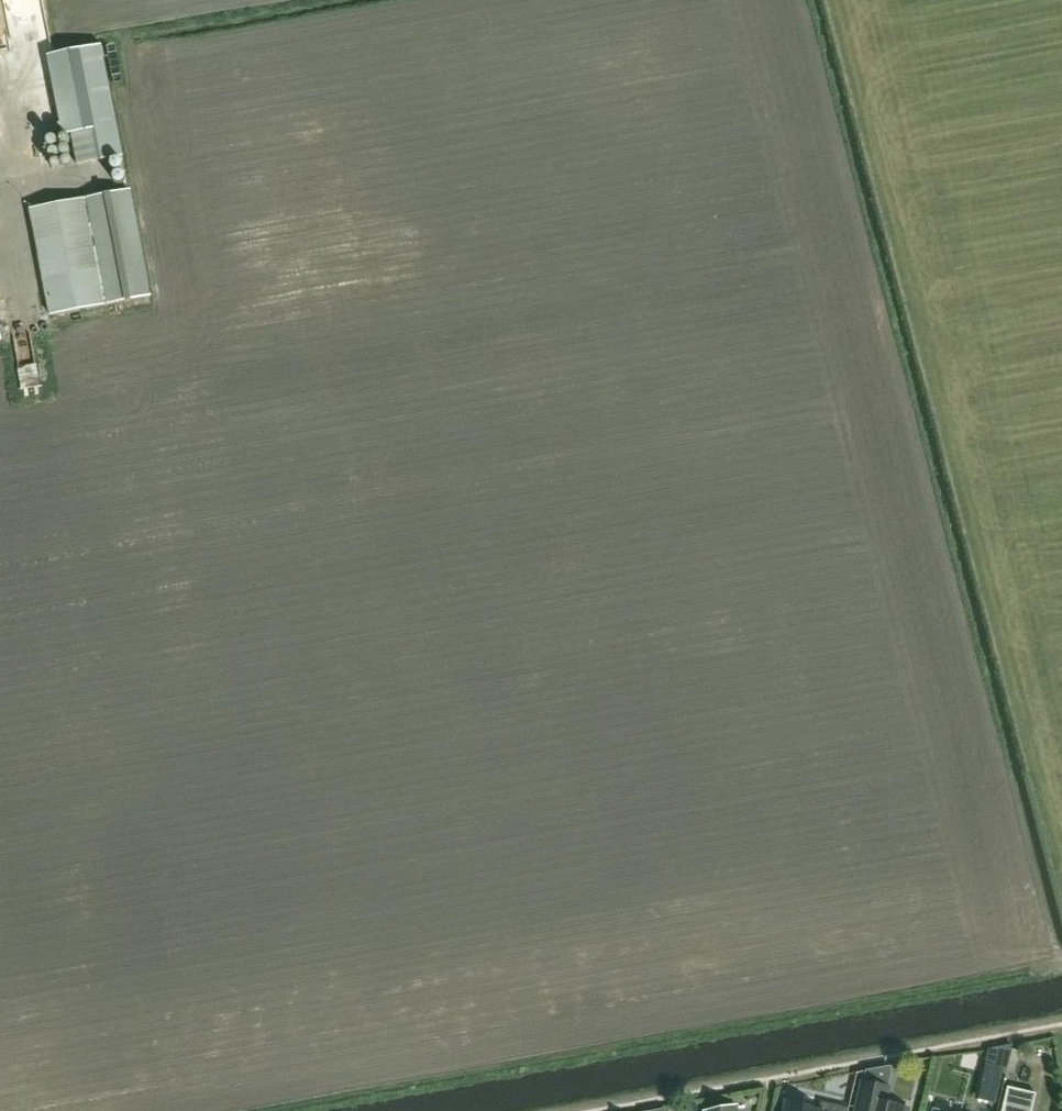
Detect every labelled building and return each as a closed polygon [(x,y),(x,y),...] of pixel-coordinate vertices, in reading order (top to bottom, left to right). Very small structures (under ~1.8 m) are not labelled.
[(15,21),(32,19),(29,0),(13,0),(15,21)] [(56,54),(78,165),(124,157),(102,45),(56,54)] [(128,189),(29,208),(50,315),(149,296),(128,189)] [(1017,1065),(1020,1051),(1012,1050),(1009,1063),(1017,1065)] [(909,1110),(885,1104),(889,1088),(863,1082),(857,1110),(909,1110)] [(1002,1110),(1032,1110),(1036,1094),(1007,1087),(1002,1110)] [(820,1110),(788,1103),(786,1110),(847,1110),(848,1109),(822,1103),(820,1110)]
